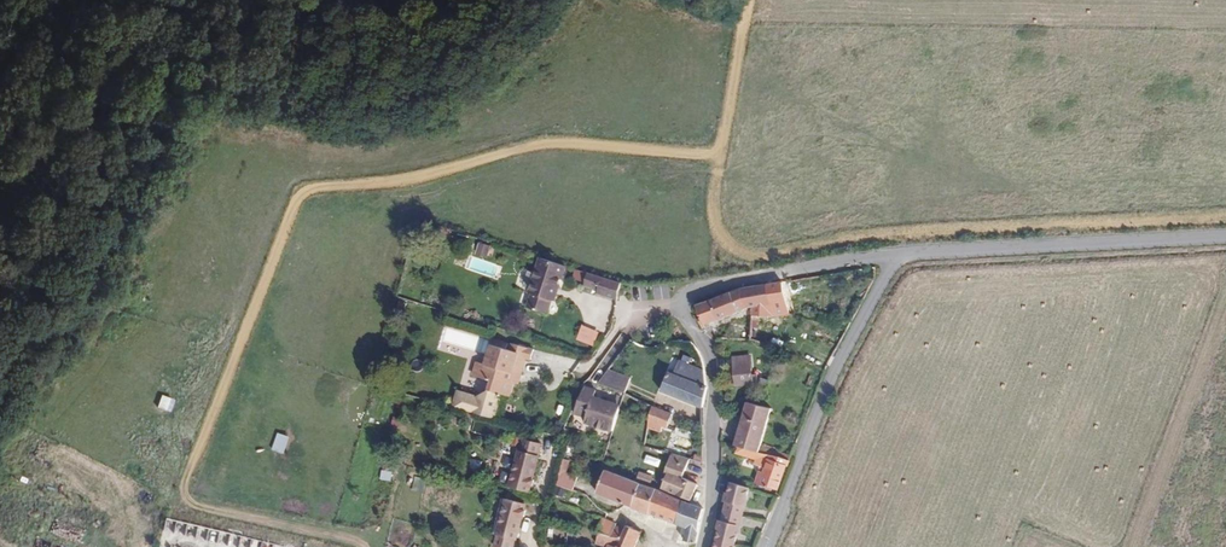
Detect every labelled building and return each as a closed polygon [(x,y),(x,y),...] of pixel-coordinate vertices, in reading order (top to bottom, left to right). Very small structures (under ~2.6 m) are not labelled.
[(559,309),(571,273),(546,265),(535,301),(538,302),(533,316),(552,322),(556,308),(559,309)] [(623,305),(627,291),(594,281),(590,292),(604,297),(603,300),(623,305)] [(789,313),(785,281),(766,284),(770,306),(753,311),(755,322),(771,320),(771,316),(789,313)] [(770,306),(766,284),(749,287),(715,297),(722,321),(753,311),(770,306)] [(722,321),(715,297),(701,301),(704,328),(716,328),(722,321)] [(510,373),(517,351),(470,336),(462,358),(501,371),(510,373)] [(544,387),(550,369),(555,371),(558,360),(536,354),(534,361),(525,358),(526,354),(517,351),(510,373),(501,371),(496,386),(514,391),(513,400),(499,408),(482,402),(478,417),(500,423),(518,428),(525,404),(533,407),(538,392),(536,392),(538,384),(544,387)] [(752,382),(750,353),(735,354),(736,363),(737,380),(732,380),(732,383),(752,382)] [(705,384),(704,369),(680,361),(675,375),(705,384)] [(737,380),(736,363),(728,363),(729,380),(732,380),(737,380)] [(706,395),(705,384),(675,375),(669,372),(661,391),(706,405),(706,395)] [(611,433),(619,410),(610,407),(611,403),(595,397),(596,393),(585,389),(576,415),(584,419),(583,423),(611,433)] [(758,455),(772,410),(751,402),(738,448),(741,449),(758,455)] [(669,429),(675,413),(654,406),(649,423),(669,429)] [(584,444),(588,433),(575,428),(571,439),(584,444)] [(535,482),(546,448),(529,443),(525,456),(522,455),(512,489),(531,495),(532,489),(535,490),(537,483),(535,482)] [(584,465),(585,452),(569,446),(566,458),(584,465)] [(781,491),(793,461),(764,452),(763,457),(758,455),(741,449),(738,457),(766,467),(760,485),(781,491)] [(683,478),(689,459),(669,452),(663,471),(668,472),(662,489),(692,498),(697,483),(683,478)] [(592,498),(587,483),(570,478),(566,474),(562,472),(558,487),(592,498)] [(633,508),(640,486),(631,482),(604,473),(596,495),(633,508)] [(744,514),(747,499),(750,499),(752,490),(735,484),(730,496),(729,502),(730,503),(729,509),(744,514)] [(649,514),(656,492),(640,486),(633,508),(649,514)] [(676,523),(682,501),(656,492),(649,514),(676,523)] [(528,512),(526,512),(527,507),(507,500),(497,535),(500,535),(497,546),(515,546),(517,542),(524,519),(526,520),(528,512)] [(697,544),(702,517),(702,509),(682,501),(676,523),(685,526),(683,538),(686,544),(697,544)] [(744,514),(729,509),(727,514),(743,518),(744,514)] [(741,532),(739,532),(743,518),(727,514),(726,520),(723,520),(722,528),(723,529),(720,543),(737,546),(738,546),(741,532)] [(606,536),(611,525),(607,523),(595,533),(606,536)] [(638,535),(611,525),(606,536),(595,533),(592,546),(633,546),(638,535)]
